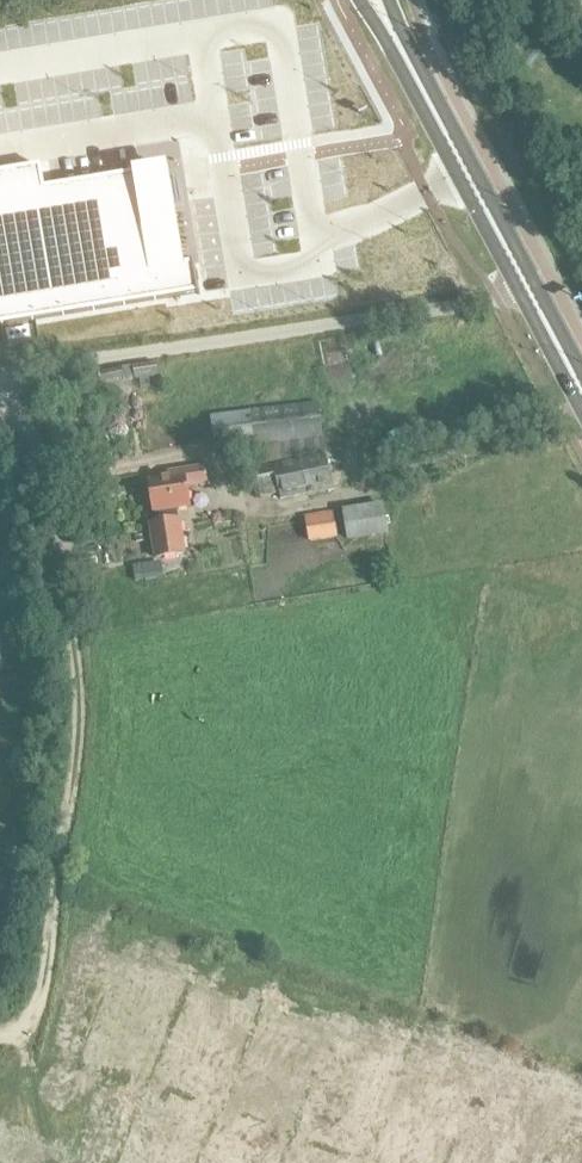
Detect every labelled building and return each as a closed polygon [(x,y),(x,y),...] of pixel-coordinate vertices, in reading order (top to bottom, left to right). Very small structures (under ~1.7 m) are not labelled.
[(183,23),(209,22),(208,0),(182,0),(183,23)] [(472,10),(489,0),(467,0),(472,10)] [(125,109),(119,51),(76,56),(83,114),(125,109)] [(11,154),(8,134),(0,135),(0,156),(11,154)] [(202,295),(196,262),(194,263),(194,264),(183,266),(167,170),(106,180),(104,181),(75,185),(74,186),(45,190),(42,170),(42,167),(0,174),(0,327),(202,295)] [(160,375),(158,362),(134,365),(136,378),(160,375)] [(121,367),(124,379),(134,377),(132,366),(121,367)] [(124,379),(121,367),(98,372),(100,384),(124,379)] [(67,387),(56,396),(63,405),(74,396),(67,387)] [(322,437),(322,436),(318,403),(212,416),(216,450),(253,446),(279,443),(322,437)] [(322,437),(279,443),(281,460),(319,454),(325,453),(323,436),(322,436),(322,437)] [(279,443),(253,446),(256,464),(281,460),(279,443)] [(325,453),(319,454),(272,466),(281,502),(334,489),(325,453)] [(179,518),(177,510),(190,508),(187,487),(208,484),(205,467),(168,472),(169,480),(149,483),(154,513),(155,513),(156,521),(179,518)] [(379,531),(378,503),(335,504),(336,533),(379,531)] [(307,517),(312,542),(337,538),(333,512),(307,517)] [(181,521),(152,526),(157,558),(186,554),(181,521)] [(159,563),(144,565),(146,580),(161,578),(159,563)]
